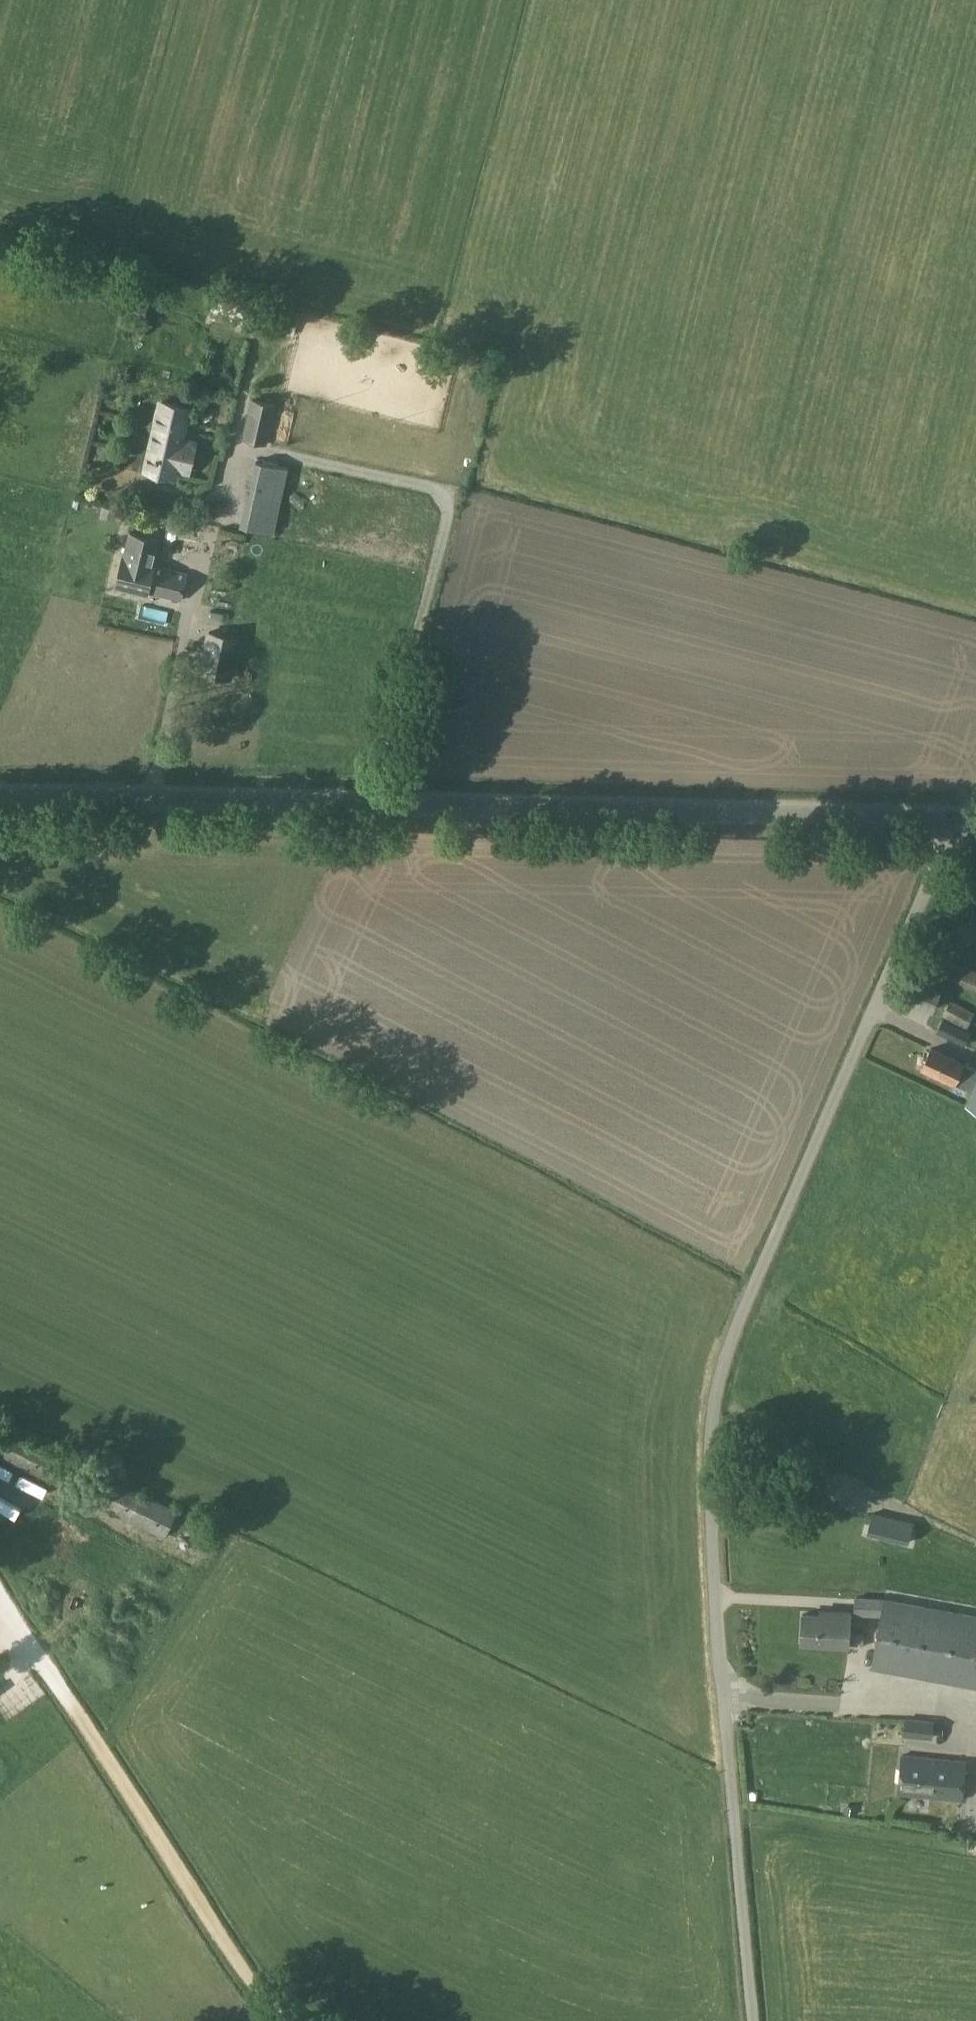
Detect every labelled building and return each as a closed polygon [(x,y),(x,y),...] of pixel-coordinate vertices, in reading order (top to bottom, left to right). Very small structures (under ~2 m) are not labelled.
[(251,399),(242,439),(267,445),(276,404),(251,399)] [(189,477),(197,439),(182,436),(188,408),(161,402),(146,470),(173,475),(173,473),(189,477)] [(281,505),(244,498),(238,526),(275,534),(281,505)] [(130,533),(124,556),(123,555),(116,588),(147,595),(148,593),(180,600),(186,573),(155,565),(160,541),(130,533)] [(239,638),(209,632),(201,673),(230,679),(239,638)] [(975,990),(975,972),(927,953),(920,969),(975,990)] [(974,1012),(966,1008),(950,1000),(942,1016),(967,1029),(974,1012)] [(936,1034),(965,1047),(972,1032),(943,1019),(936,1034)] [(962,1064),(931,1049),(921,1069),(953,1084),(972,1092),(965,1105),(975,1110),(975,1069),(963,1063),(962,1064)] [(79,1498),(158,1533),(171,1504),(92,1470),(79,1498)] [(876,1516),(871,1535),(911,1544),(915,1525),(876,1516)] [(881,1598),(858,1597),(855,1597),(853,1615),(880,1616),(881,1598)] [(880,1616),(870,1668),(975,1688),(975,1615),(884,1598),(880,1616)] [(848,1645),(849,1623),(850,1612),(828,1611),(828,1616),(802,1614),(800,1643),(848,1645)] [(903,1736),(932,1739),(934,1721),(905,1719),(903,1736)] [(961,1799),(964,1761),(903,1755),(899,1793),(961,1799)]
